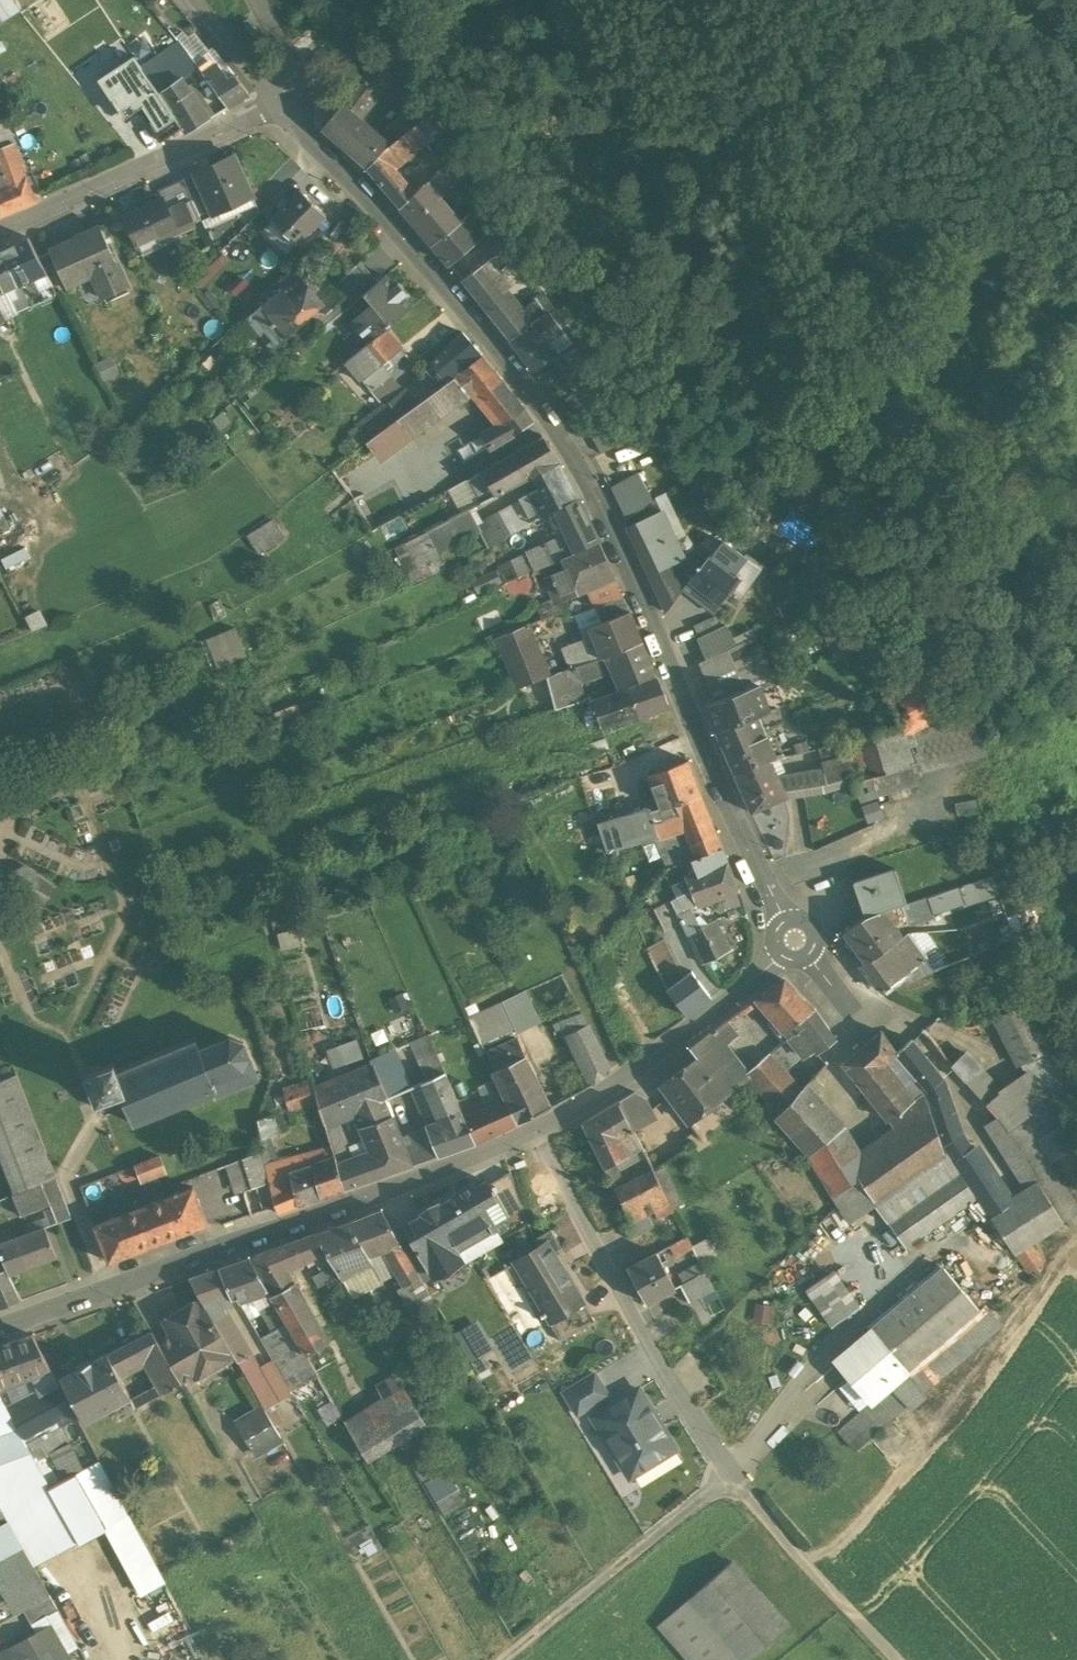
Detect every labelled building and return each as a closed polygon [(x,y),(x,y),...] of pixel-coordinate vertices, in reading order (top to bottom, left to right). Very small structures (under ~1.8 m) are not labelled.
[(14,1),(14,0),(0,0),(0,8),(14,1)] [(175,39),(178,42),(194,63),(208,53),(193,34),(188,39),(183,32),(175,39)] [(141,68),(160,94),(182,79),(198,68),(194,63),(178,42),(141,68)] [(208,53),(194,63),(198,68),(214,89),(229,79),(208,53)] [(339,53),(324,61),(334,80),(349,72),(339,53)] [(161,143),(183,128),(160,94),(141,68),(134,57),(98,80),(122,117),(137,107),(161,143)] [(395,83),(379,60),(324,130),(368,166),(389,146),(365,118),(395,83)] [(413,67),(395,83),(411,108),(428,92),(413,67)] [(229,79),(214,89),(229,109),(251,95),(234,76),(229,79)] [(215,117),(193,84),(188,88),(182,79),(160,94),(183,128),(186,135),(215,117)] [(389,146),(368,166),(393,195),(407,184),(405,178),(399,165),(446,124),(428,92),(411,108),(418,118),(389,146)] [(14,143),(5,119),(0,121),(0,149),(14,143)] [(430,148),(432,150),(447,165),(453,159),(459,153),(454,147),(449,152),(439,140),(430,148)] [(0,149),(0,170),(3,178),(6,177),(10,188),(27,180),(14,143),(0,149)] [(432,150),(405,178),(407,184),(415,193),(447,165),(432,150)] [(234,156),(193,174),(194,175),(212,217),(235,207),(232,202),(249,194),(251,199),(253,198),(234,156)] [(466,172),(453,159),(447,165),(415,193),(400,206),(438,247),(464,227),(461,222),(442,196),(466,172)] [(212,217),(194,175),(182,180),(192,202),(201,222),(212,217)] [(0,180),(0,201),(6,215),(37,202),(27,180),(10,188),(6,177),(3,178),(0,180)] [(186,205),(192,202),(182,180),(159,190),(162,197),(164,196),(169,208),(185,201),(186,205)] [(407,184),(393,195),(400,206),(415,193),(407,184)] [(270,220),(298,247),(327,217),(300,190),(270,220)] [(164,196),(162,197),(122,215),(138,251),(140,250),(142,253),(197,228),(186,205),(185,201),(169,208),(164,196)] [(464,227),(438,247),(450,265),(465,252),(490,232),(472,214),(461,222),(464,227)] [(127,289),(99,228),(85,234),(86,236),(49,252),(65,287),(92,275),(104,300),(127,289)] [(28,239),(4,249),(20,285),(31,280),(45,273),(28,239)] [(0,251),(0,294),(6,291),(20,285),(4,249),(0,251)] [(223,252),(197,277),(205,285),(231,261),(223,252)] [(465,252),(450,265),(447,267),(460,282),(479,269),(465,252)] [(493,259),(479,269),(460,282),(508,341),(534,321),(535,322),(547,316),(536,300),(524,308),(509,289),(514,285),(493,259)] [(363,295),(371,288),(372,283),(356,266),(336,286),(353,303),(363,295)] [(52,286),(45,273),(31,280),(38,292),(52,286)] [(385,276),(377,283),(372,283),(371,288),(363,295),(372,305),(350,323),(368,345),(386,330),(412,308),(404,298),(407,295),(398,283),(394,286),(385,276)] [(299,279),(284,292),(289,299),(292,302),(282,310),(296,328),(306,321),(321,308),(322,307),(319,304),(307,288),(299,279)] [(57,296),(52,286),(38,292),(43,303),(57,296)] [(336,286),(319,304),(322,307),(321,308),(333,320),(353,303),(336,286)] [(6,291),(0,294),(0,309),(13,304),(6,291)] [(284,292),(263,308),(272,318),(277,325),(286,337),(296,328),(282,310),(292,302),(289,299),(284,292)] [(13,304),(0,309),(0,310),(5,320),(18,314),(13,304)] [(558,307),(550,313),(559,325),(565,320),(558,307)] [(264,335),(277,325),(272,318),(263,308),(248,320),(257,332),(264,335)] [(317,334),(333,320),(321,308),(306,321),(317,334)] [(550,313),(547,316),(535,322),(534,321),(508,341),(528,365),(554,347),(545,334),(559,326),(559,325),(550,313)] [(274,348),(286,337),(277,325),(264,335),(274,348)] [(368,345),(346,364),(361,382),(363,381),(372,392),(390,377),(392,375),(401,359),(407,354),(386,330),(368,345)] [(463,337),(435,365),(447,383),(457,377),(481,358),(463,337)] [(558,353),(554,347),(528,365),(533,372),(558,353)] [(111,357),(92,365),(101,382),(119,374),(117,365),(111,357)] [(457,377),(472,398),(495,426),(445,451),(455,469),(534,424),(524,409),(509,388),(481,358),(457,377)] [(442,388),(447,383),(435,365),(428,371),(442,388)] [(384,408),(402,393),(390,377),(372,392),(384,408)] [(398,422),(412,441),(472,398),(457,377),(447,383),(442,388),(416,408),(398,422)] [(384,408),(357,430),(368,445),(398,422),(416,408),(402,393),(384,408)] [(381,464),(412,441),(398,422),(368,445),(381,464)] [(609,425),(590,436),(600,453),(619,442),(609,425)] [(545,440),(518,456),(528,479),(532,477),(559,462),(545,440)] [(489,473),(501,494),(528,479),(518,456),(489,473)] [(577,497),(559,462),(532,477),(539,490),(522,499),(534,522),(546,514),(554,510),(577,497)] [(489,473),(470,484),(482,505),(501,494),(489,473)] [(652,499),(637,473),(611,487),(627,519),(652,499)] [(448,489),(462,515),(469,511),(482,505),(470,484),(467,479),(448,489)] [(571,551),(594,538),(592,532),(577,497),(554,510),(564,535),(571,551)] [(506,538),(534,522),(522,499),(494,515),(506,538)] [(564,535),(554,510),(546,514),(556,539),(564,535)] [(666,510),(626,526),(657,593),(665,613),(682,590),(672,565),(686,559),(666,510)] [(462,515),(449,522),(449,521),(426,532),(434,548),(478,527),(469,511),(462,515)] [(680,535),(702,555),(718,538),(695,517),(680,535)] [(248,536),(259,555),(286,539),(276,520),(248,536)] [(425,535),(405,543),(413,559),(434,548),(426,532),(425,535)] [(564,535),(556,539),(553,541),(559,557),(571,551),(564,535)] [(577,593),(612,578),(605,563),(594,538),(571,551),(559,557),(565,570),(553,575),(561,596),(576,590),(577,593)] [(722,538),(683,588),(714,611),(718,604),(720,606),(741,577),(736,573),(748,558),(722,538)] [(534,570),(559,557),(553,541),(526,555),(534,570)] [(505,585),(534,570),(526,555),(498,570),(505,585)] [(554,603),(577,593),(576,590),(561,596),(553,575),(543,579),(553,600),(554,603)] [(580,607),(585,620),(624,604),(620,595),(616,588),(580,607)] [(554,603),(553,600),(537,607),(542,618),(558,612),(554,603)] [(592,637),(601,660),(612,655),(604,632),(618,627),(632,618),(624,604),(585,620),(592,637)] [(32,614),(18,621),(25,635),(40,629),(32,614)] [(694,625),(699,636),(720,626),(715,615),(694,625)] [(642,642),(632,618),(618,627),(604,632),(612,655),(642,642)] [(217,668),(250,654),(237,624),(204,639),(217,668)] [(518,694),(550,681),(554,680),(531,624),(496,640),(518,694)] [(699,636),(696,638),(705,658),(734,642),(725,624),(720,626),(699,636)] [(570,673),(601,660),(592,637),(561,649),(570,673)] [(601,660),(570,673),(575,687),(582,684),(611,673),(625,668),(632,684),(655,674),(642,642),(612,655),(601,660)] [(726,648),(698,662),(715,700),(753,686),(773,678),(759,647),(732,660),(726,648)] [(902,732),(912,732),(944,714),(941,708),(917,665),(915,661),(877,684),(899,724),(902,732)] [(618,689),(632,684),(625,668),(611,673),(618,689)] [(561,709),(586,700),(582,684),(575,687),(570,673),(554,680),(550,681),(556,711),(561,709)] [(656,677),(627,688),(638,715),(667,703),(656,677)] [(899,724),(877,684),(874,686),(886,728),(899,724)] [(759,702),(753,686),(715,700),(702,705),(714,731),(759,714),(766,711),(762,701),(759,702)] [(627,688),(592,701),(601,723),(604,730),(638,715),(627,688)] [(956,697),(941,708),(944,714),(961,706),(956,697)] [(588,727),(601,723),(592,701),(590,698),(586,700),(561,709),(564,717),(570,714),(574,727),(586,723),(588,727)] [(944,714),(912,732),(921,762),(920,763),(922,772),(987,752),(961,706),(944,714)] [(778,758),(759,714),(714,731),(732,772),(754,765),(769,758),(770,760),(778,758)] [(899,724),(886,728),(899,767),(899,769),(920,763),(921,762),(912,732),(902,732),(899,724)] [(858,738),(851,739),(856,753),(860,765),(864,778),(871,776),(879,774),(899,767),(886,728),(858,738)] [(821,761),(856,753),(851,739),(818,748),(821,761)] [(609,751),(586,760),(592,773),(615,765),(609,751)] [(850,767),(860,765),(856,753),(821,761),(823,768),(825,774),(850,767)] [(754,765),(733,774),(750,812),(786,797),(777,776),(770,760),(769,758),(754,765)] [(687,760),(648,775),(660,807),(650,811),(649,808),(610,820),(619,849),(636,845),(641,843),(655,839),(659,838),(654,824),(680,815),(675,803),(700,795),(687,760)] [(864,778),(854,782),(861,802),(922,782),(919,775),(923,774),(922,772),(920,763),(899,769),(899,767),(879,774),(871,776),(864,778)] [(854,782),(864,778),(860,765),(850,767),(854,782)] [(823,768),(777,776),(786,797),(787,798),(824,794),(854,782),(850,767),(825,774),(823,768)] [(722,847),(700,795),(675,803),(680,815),(654,824),(659,838),(689,830),(698,857),(722,847)] [(610,820),(598,824),(607,851),(610,850),(611,852),(618,850),(619,849),(610,820)] [(698,857),(691,860),(697,874),(699,873),(727,862),(722,847),(698,857)] [(667,869),(672,885),(686,879),(697,874),(691,860),(667,869)] [(727,862),(699,873),(697,874),(686,879),(691,893),(696,904),(711,898),(738,888),(727,862)] [(896,868),(852,883),(864,918),(883,911),(892,908),(907,903),(896,868)] [(29,869),(15,895),(43,905),(53,887),(29,869)] [(965,905),(966,907),(1001,897),(995,876),(937,894),(942,913),(965,905)] [(672,885),(677,897),(691,893),(686,879),(672,885)] [(683,925),(687,934),(700,928),(689,908),(696,904),(691,893),(677,897),(671,900),(683,925)] [(740,893),(718,901),(723,914),(744,907),(740,893)] [(683,925),(671,900),(654,908),(667,934),(683,925)] [(883,911),(894,925),(902,921),(892,908),(883,911)] [(883,911),(864,918),(842,934),(864,963),(864,962),(864,963),(892,943),(892,944),(903,937),(894,925),(883,911)] [(700,928),(687,934),(702,964),(730,950),(716,920),(700,928)] [(920,949),(915,951),(922,961),(912,968),(920,981),(971,960),(960,932),(920,949)] [(915,951),(903,937),(892,944),(911,969),(912,968),(922,961),(915,951)] [(892,943),(864,963),(864,962),(864,963),(862,964),(882,991),(911,969),(892,944),(892,943)] [(595,953),(600,966),(613,959),(614,959),(607,944),(601,946),(595,953)] [(682,978),(669,951),(652,960),(667,989),(686,1016),(711,999),(691,971),(682,978)] [(783,979),(755,999),(782,1031),(794,1022),(811,1006),(800,994),(783,979)] [(468,1018),(481,1045),(517,1030),(504,1001),(468,1018)] [(1025,1064),(1052,1050),(1029,1003),(993,1019),(1016,1068),(1025,1064)] [(817,1014),(811,1006),(794,1022),(801,1030),(819,1049),(821,1052),(836,1038),(817,1014)] [(567,1035),(589,1025),(583,1014),(561,1022),(553,1025),(557,1033),(564,1029),(567,1035)] [(725,1022),(689,1048),(696,1058),(697,1057),(698,1058),(709,1050),(714,1056),(723,1048),(732,1039),(726,1030),(729,1027),(725,1022)] [(794,1022),(782,1031),(789,1039),(801,1030),(794,1022)] [(567,1035),(565,1036),(588,1087),(593,1084),(612,1070),(590,1025),(589,1025),(567,1035)] [(801,1030),(789,1039),(786,1041),(803,1061),(819,1049),(801,1030)] [(410,1043),(426,1082),(445,1074),(427,1034),(410,1043)] [(882,1034),(870,1043),(886,1063),(895,1055),(897,1054),(882,1034)] [(116,1061),(85,1072),(97,1103),(121,1094),(134,1126),(215,1093),(217,1099),(261,1082),(252,1061),(249,1061),(252,1056),(245,1041),(231,1036),(225,1038),(200,1048),(197,1039),(120,1071),(116,1061)] [(358,1037),(329,1048),(337,1067),(365,1056),(358,1037)] [(548,1108),(517,1039),(487,1052),(496,1072),(494,1073),(506,1099),(517,1123),(548,1108)] [(916,1080),(927,1092),(944,1078),(913,1040),(897,1054),(895,1055),(916,1080)] [(886,1063),(870,1043),(841,1065),(887,1123),(916,1100),(907,1088),(886,1063)] [(709,1050),(698,1058),(726,1096),(746,1074),(723,1048),(714,1056),(709,1050)] [(374,1075),(385,1100),(410,1089),(413,1087),(397,1050),(369,1062),(370,1063),(374,1075)] [(1037,1141),(1036,1139),(1076,1117),(1076,1103),(1052,1050),(1025,1064),(1028,1071),(1046,1106),(1009,1131),(1021,1151),(1037,1141)] [(952,1066),(983,1102),(986,1105),(1000,1094),(998,1091),(1003,1088),(982,1068),(984,1066),(968,1051),(952,1066)] [(767,1055),(746,1074),(779,1112),(799,1091),(767,1055)] [(916,1080),(895,1055),(886,1063),(907,1088),(916,1080)] [(698,1058),(697,1057),(696,1058),(660,1085),(690,1124),(726,1096),(698,1058)] [(313,1086),(318,1104),(325,1130),(341,1124),(354,1119),(359,1129),(391,1117),(385,1102),(385,1100),(374,1075),(370,1063),(313,1086)] [(998,1117),(1009,1131),(1046,1106),(1028,1071),(1003,1088),(998,1091),(1000,1094),(986,1105),(998,1117)] [(422,1084),(436,1117),(459,1107),(445,1074),(426,1082),(422,1084)] [(0,1082),(0,1157),(15,1195),(42,1184),(57,1178),(17,1075),(0,1082)] [(927,1092),(925,1094),(930,1110),(936,1120),(939,1129),(945,1140),(959,1158),(974,1148),(964,1132),(944,1078),(927,1092)] [(916,1080),(907,1088),(916,1100),(925,1094),(927,1092),(916,1080)] [(283,1090),(288,1112),(318,1104),(313,1086),(312,1081),(283,1090)] [(877,1205),(851,1167),(812,1110),(822,1102),(809,1083),(775,1120),(808,1158),(849,1224),(876,1206),(877,1205)] [(391,1117),(400,1138),(427,1128),(426,1125),(410,1089),(385,1100),(385,1102),(391,1117)] [(258,1120),(262,1139),(278,1135),(289,1132),(285,1114),(288,1112),(283,1090),(274,1094),(277,1107),(262,1112),(264,1119),(258,1120)] [(647,1100),(642,1097),(634,1092),(617,1103),(633,1134),(658,1120),(647,1100)] [(930,1110),(925,1094),(916,1100),(887,1123),(897,1134),(851,1167),(877,1205),(876,1206),(888,1223),(966,1169),(959,1158),(945,1140),(939,1129),(936,1120),(930,1110)] [(506,1099),(464,1119),(475,1142),(517,1123),(506,1099)] [(978,1106),(990,1122),(998,1117),(986,1105),(983,1102),(978,1106)] [(617,1103),(583,1123),(604,1167),(614,1162),(640,1148),(633,1134),(617,1103)] [(464,1119),(459,1107),(436,1117),(438,1121),(444,1134),(431,1138),(439,1156),(475,1142),(464,1119)] [(391,1117),(359,1129),(368,1151),(354,1156),(333,1164),(341,1194),(382,1178),(411,1167),(404,1148),(400,1138),(391,1117)] [(984,1126),(1024,1188),(1039,1178),(1021,1151),(1009,1131),(998,1117),(990,1122),(984,1126)] [(1036,1139),(1037,1141),(1051,1163),(1057,1160),(1076,1150),(1076,1117),(1036,1139)] [(427,1128),(431,1138),(444,1134),(438,1121),(426,1125),(427,1128)] [(341,1124),(325,1130),(327,1140),(332,1159),(333,1164),(354,1156),(341,1124)] [(427,1128),(400,1138),(404,1148),(431,1138),(427,1128)] [(258,1140),(262,1155),(271,1188),(297,1182),(294,1171),(300,1169),(299,1163),(276,1171),(275,1165),(281,1163),(275,1147),(278,1146),(276,1141),(279,1138),(278,1135),(262,1139),(258,1140)] [(439,1156),(431,1138),(404,1148),(411,1167),(439,1156)] [(303,1162),(299,1163),(300,1169),(308,1167),(332,1159),(327,1140),(320,1142),(322,1149),(301,1154),(303,1162)] [(1021,1151),(1039,1178),(1055,1169),(1051,1163),(1037,1141),(1021,1151)] [(959,1158),(966,1169),(983,1194),(997,1214),(1009,1205),(1010,1196),(1014,1195),(980,1144),(974,1148),(959,1158)] [(645,1157),(640,1148),(614,1162),(619,1171),(645,1157)] [(250,1213),(275,1204),(271,1188),(262,1155),(231,1166),(250,1213)] [(156,1157),(135,1165),(142,1184),(163,1176),(156,1157)] [(332,1159),(308,1167),(317,1201),(341,1194),(333,1164),(332,1159)] [(1014,1195),(1010,1196),(1009,1205),(997,1214),(1022,1251),(1032,1244),(1076,1216),(1076,1190),(1057,1160),(1051,1163),(1055,1169),(1039,1178),(1024,1188),(1014,1195)] [(619,1171),(614,1162),(604,1167),(616,1191),(627,1185),(619,1171)] [(297,1182),(271,1188),(275,1204),(278,1214),(317,1201),(308,1167),(300,1169),(294,1171),(297,1182)] [(907,1249),(983,1194),(966,1169),(888,1223),(907,1249)] [(627,1185),(616,1191),(631,1220),(632,1222),(645,1214),(655,1209),(660,1217),(673,1211),(669,1203),(662,1192),(651,1171),(627,1185)] [(510,1172),(488,1186),(495,1198),(483,1205),(493,1221),(496,1225),(523,1210),(510,1172)] [(57,1178),(42,1184),(51,1205),(22,1217),(28,1233),(45,1227),(72,1217),(57,1178)] [(486,1182),(474,1188),(472,1184),(404,1224),(432,1272),(435,1276),(460,1261),(451,1245),(493,1221),(483,1205),(495,1198),(488,1186),(486,1182)] [(51,1205),(42,1184),(15,1195),(13,1195),(22,1217),(51,1205)] [(193,1187),(135,1209),(150,1247),(208,1224),(193,1187)] [(28,1233),(22,1217),(13,1195),(1,1200),(0,1201),(0,1243),(28,1233)] [(135,1209),(95,1225),(109,1262),(150,1247),(135,1209)] [(393,1230),(381,1211),(363,1217),(382,1249),(390,1262),(406,1253),(393,1230)] [(652,1226),(645,1214),(632,1222),(631,1220),(622,1225),(630,1239),(652,1226)] [(363,1217),(313,1235),(325,1255),(338,1276),(369,1259),(368,1257),(382,1249),(363,1217)] [(451,1245),(460,1261),(502,1237),(496,1225),(493,1221),(451,1245)] [(432,1272),(404,1224),(393,1230),(406,1253),(420,1277),(420,1278),(432,1272)] [(45,1227),(28,1233),(0,1243),(0,1250),(8,1269),(10,1276),(58,1258),(45,1227)] [(550,1229),(534,1239),(538,1246),(513,1262),(533,1294),(543,1311),(539,1313),(542,1318),(546,1316),(580,1296),(553,1252),(561,1247),(550,1229)] [(505,1244),(515,1258),(533,1247),(524,1232),(505,1244)] [(313,1235),(293,1242),(305,1265),(325,1255),(313,1235)] [(685,1235),(668,1244),(674,1254),(690,1244),(685,1235)] [(708,1241),(692,1247),(698,1259),(713,1253),(708,1241)] [(293,1242),(249,1258),(268,1289),(271,1296),(298,1282),(291,1271),(305,1265),(293,1242)] [(1032,1244),(1022,1251),(1032,1266),(1036,1262),(1042,1259),(1032,1244)] [(383,1282),(398,1274),(390,1262),(382,1249),(368,1257),(369,1259),(338,1276),(352,1302),(384,1285),(383,1282)] [(655,1251),(627,1267),(646,1302),(674,1286),(655,1251)] [(398,1274),(404,1286),(420,1277),(406,1253),(390,1262),(398,1274)] [(249,1258),(218,1269),(229,1292),(232,1299),(235,1298),(237,1302),(251,1296),(268,1289),(249,1258)] [(679,1274),(683,1284),(705,1272),(700,1263),(679,1274)] [(942,1266),(870,1327),(890,1350),(908,1371),(980,1309),(942,1266)] [(21,1300),(10,1276),(8,1269),(0,1273),(0,1307),(21,1300)] [(218,1269),(190,1279),(201,1299),(205,1306),(217,1299),(229,1292),(218,1269)] [(805,1290),(831,1327),(861,1306),(835,1269),(805,1290)] [(683,1284),(680,1285),(690,1304),(715,1291),(705,1272),(683,1284)] [(417,1323),(439,1311),(420,1278),(420,1277),(404,1286),(397,1290),(417,1323)] [(332,1342),(298,1282),(271,1296),(275,1301),(287,1323),(307,1357),(332,1342)] [(251,1296),(259,1310),(275,1301),(271,1296),(268,1289),(251,1296)] [(224,1311),(227,1309),(236,1306),(232,1299),(229,1292),(217,1299),(224,1311)] [(543,1311),(533,1294),(513,1306),(530,1334),(550,1322),(546,1316),(542,1318),(539,1313),(543,1311)] [(580,1296),(546,1316),(550,1322),(561,1341),(594,1320),(580,1296)] [(201,1299),(162,1322),(193,1376),(195,1375),(192,1370),(207,1361),(210,1367),(232,1354),(205,1306),(201,1299)] [(227,1309),(224,1311),(217,1299),(205,1306),(232,1354),(235,1359),(251,1350),(227,1309)] [(259,1310),(272,1332),(287,1323),(275,1301),(259,1310)] [(908,1371),(905,1373),(924,1394),(1003,1325),(986,1305),(980,1309),(908,1371)] [(307,1357),(287,1323),(272,1332),(261,1339),(292,1391),(319,1376),(307,1357)] [(470,1325),(455,1334),(467,1355),(482,1346),(470,1325)] [(871,1402),(884,1391),(867,1371),(890,1350),(870,1327),(834,1359),(871,1402)] [(152,1331),(107,1354),(120,1380),(144,1368),(159,1395),(181,1383),(152,1331)] [(0,1347),(0,1391),(1,1392),(52,1372),(33,1335),(32,1335),(0,1347)] [(264,1348),(253,1353),(281,1402),(292,1396),(264,1348)] [(251,1350),(235,1359),(265,1411),(281,1402),(253,1353),(251,1350)] [(867,1371),(884,1391),(889,1386),(905,1373),(908,1371),(890,1350),(867,1371)] [(90,1361),(76,1369),(77,1370),(61,1379),(84,1423),(129,1398),(120,1380),(107,1354),(107,1353),(90,1362),(90,1361)] [(52,1372),(1,1392),(3,1397),(13,1416),(60,1387),(52,1372)] [(595,1373),(564,1392),(577,1414),(609,1395),(595,1373)] [(924,1394),(905,1373),(889,1386),(908,1406),(912,1411),(927,1398),(924,1394)] [(408,1461),(437,1445),(426,1426),(397,1378),(339,1412),(371,1464),(400,1446),(408,1461)] [(908,1406),(889,1386),(884,1391),(871,1402),(838,1431),(856,1452),(908,1406)] [(60,1387),(13,1416),(26,1443),(61,1426),(77,1419),(60,1387)] [(675,1448),(639,1388),(593,1416),(630,1476),(675,1448)] [(3,1397),(0,1399),(0,1505),(7,1518),(34,1567),(79,1543),(50,1489),(26,1443),(13,1416),(3,1397)] [(281,1438),(264,1410),(238,1425),(254,1454),(281,1438)] [(61,1426),(26,1443),(50,1489),(85,1471),(61,1426)] [(85,1471),(50,1489),(79,1543),(118,1522),(129,1516),(100,1462),(85,1471)] [(437,1498),(457,1488),(447,1469),(427,1479),(437,1498)] [(129,1516),(118,1522),(122,1532),(134,1526),(129,1516)] [(134,1526),(122,1532),(115,1536),(140,1584),(159,1574),(134,1526)] [(687,1659),(754,1659),(793,1625),(735,1560),(659,1629),(687,1659)] [(50,1595),(23,1610),(31,1623),(57,1608),(50,1595)] [(45,1629),(60,1656),(66,1653),(69,1658),(81,1651),(62,1617),(44,1628),(45,1629)] [(0,1654),(0,1659),(70,1659),(69,1658),(66,1653),(60,1656),(45,1629),(0,1654)]
